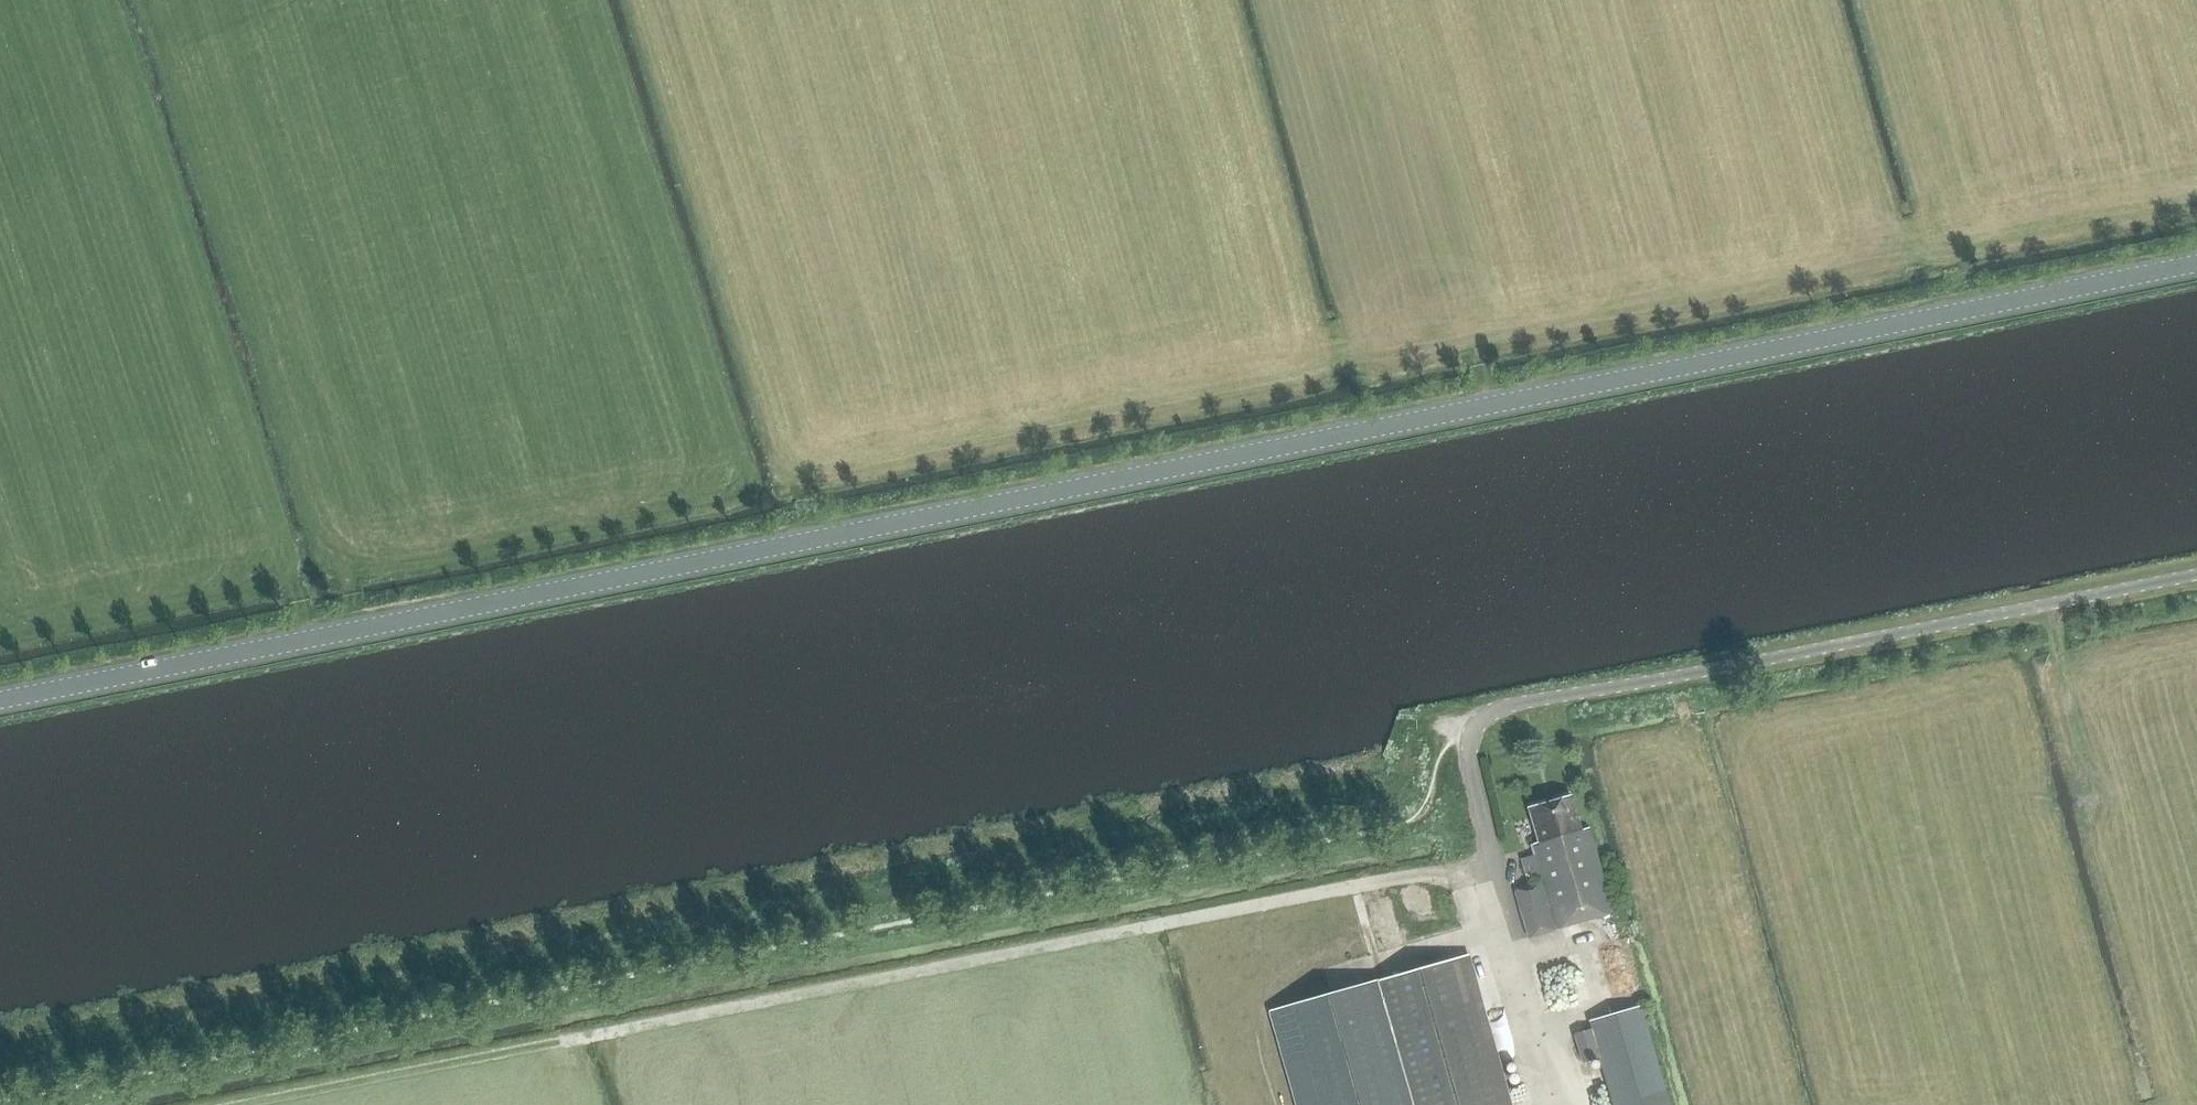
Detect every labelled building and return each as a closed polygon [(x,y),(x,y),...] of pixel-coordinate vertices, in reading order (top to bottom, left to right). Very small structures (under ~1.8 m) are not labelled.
[(1571,795),(1529,807),(1539,843),(1531,845),(1534,855),(1523,858),(1529,881),(1543,877),(1544,883),(1527,887),(1524,875),(1512,878),(1529,938),(1613,914),(1590,830),(1581,832),(1571,795)] [(1469,953),(1268,1011),(1295,1104),(1512,1104),(1469,953)] [(1640,1005),(1588,1021),(1590,1029),(1573,1034),(1581,1062),(1598,1057),(1612,1104),(1670,1104),(1640,1005)]
